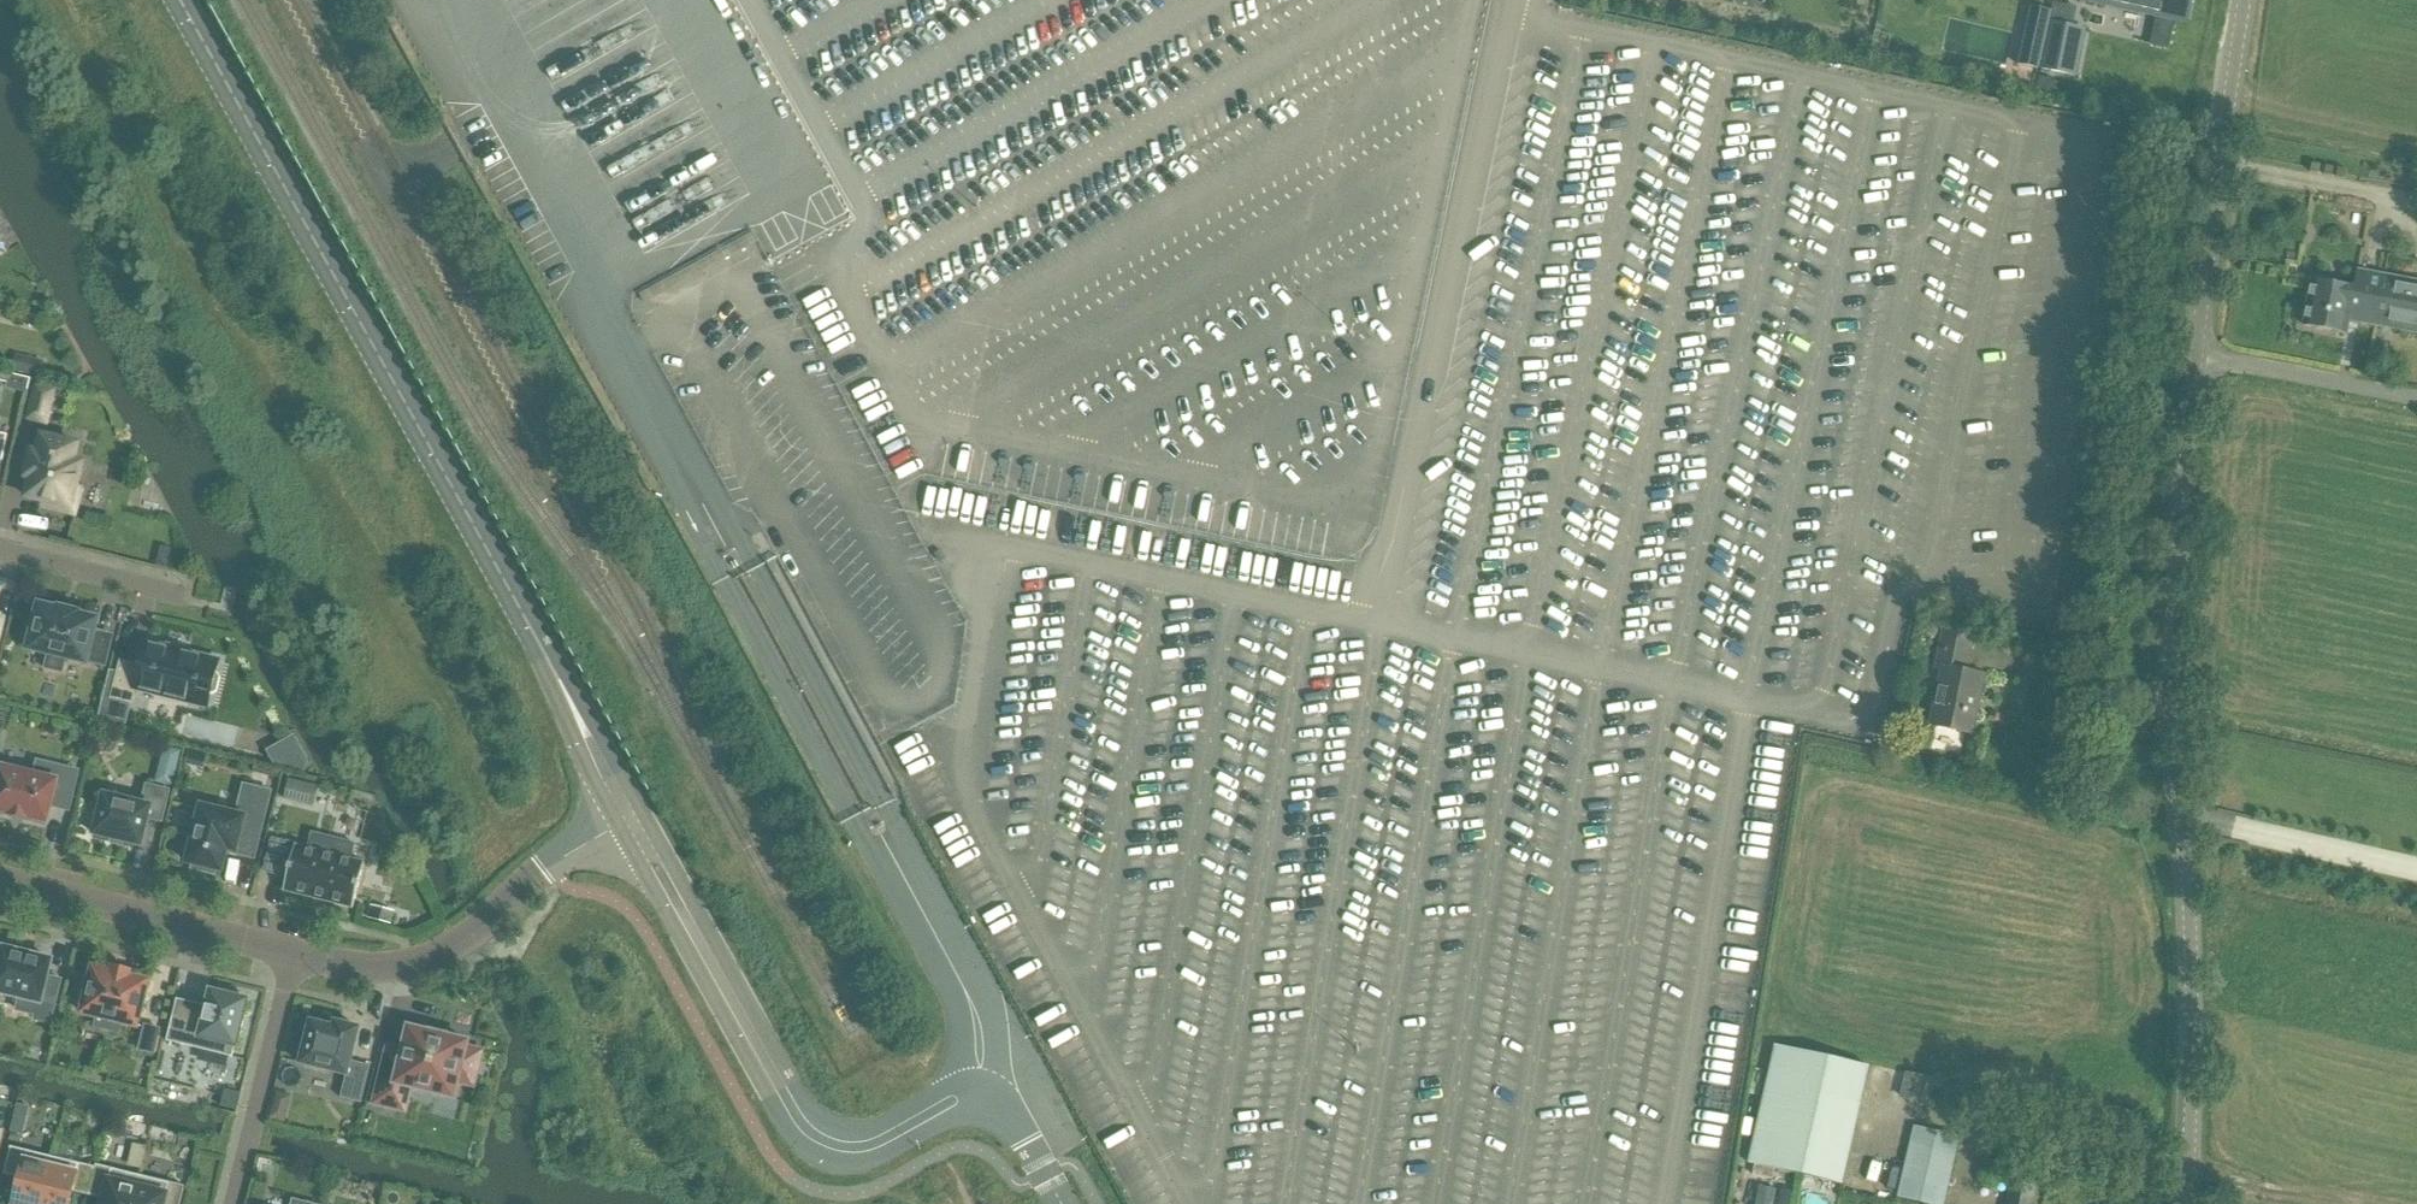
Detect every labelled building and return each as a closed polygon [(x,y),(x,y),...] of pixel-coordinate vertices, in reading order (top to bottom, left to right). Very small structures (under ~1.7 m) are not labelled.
[(2106,5),(2106,1),(2156,12),(2156,15),(2179,20),(2187,22),(2191,0),(2084,0),(2106,5)] [(2049,22),(2052,11),(2030,7),(2018,65),(2039,69),(2039,68),(2049,22)] [(2072,27),(2049,22),(2039,68),(2071,74),(2074,59),(2070,58),(2073,43),(2078,44),(2081,29),(2072,27)] [(2357,271),(2354,289),(2312,281),(2303,326),(2346,334),(2348,321),(2416,334),(2416,282),(2357,271)] [(7,384),(9,374),(0,372),(0,382),(7,384)] [(48,426),(58,389),(34,383),(25,420),(48,426)] [(76,456),(25,443),(17,473),(33,477),(30,491),(44,495),(43,500),(60,504),(62,499),(65,500),(76,456)] [(58,610),(39,605),(28,649),(49,654),(45,668),(62,672),(65,658),(86,663),(87,661),(105,666),(112,636),(94,631),(97,620),(78,615),(78,613),(59,608),(58,610)] [(1941,670),(1930,725),(1971,733),(1982,675),(1965,671),(1972,638),(1942,632),(1934,668),(1941,670)] [(136,689),(189,702),(192,690),(213,695),(218,693),(221,679),(218,674),(215,673),(218,662),(145,644),(140,667),(121,663),(113,698),(133,703),(136,689)] [(292,736),(266,750),(276,769),(303,775),(307,761),(303,754),(292,736)] [(163,746),(159,765),(176,769),(181,750),(163,746)] [(0,766),(0,767),(0,769),(0,811),(10,814),(27,818),(45,822),(44,823),(47,823),(47,821),(50,806),(69,811),(79,771),(37,761),(34,775),(3,767),(0,766)] [(289,779),(284,799),(296,801),(298,794),(312,798),(315,786),(289,779)] [(94,833),(94,834),(141,846),(148,818),(162,822),(169,791),(147,785),(142,804),(104,795),(99,815),(94,814),(90,832),(94,833)] [(195,812),(191,830),(195,831),(187,862),(193,864),(191,869),(215,875),(216,870),(221,871),(227,849),(239,852),(238,855),(255,859),(271,791),(244,785),(236,815),(201,806),(199,813),(195,812)] [(272,838),(264,871),(287,877),(284,891),(353,908),(364,863),(350,860),(354,844),(333,838),(329,854),(297,846),(297,845),(272,838)] [(61,980),(47,977),(51,960),(35,957),(36,955),(20,951),(20,953),(4,949),(0,965),(0,993),(20,998),(17,1010),(36,1015),(35,1019),(51,1023),(61,980)] [(131,973),(112,968),(111,973),(93,969),(91,980),(86,979),(80,1001),(85,1003),(83,1013),(98,1017),(96,1027),(119,1032),(121,1023),(137,1027),(148,982),(130,978),(131,973)] [(226,996),(211,992),(208,1007),(177,999),(167,1041),(232,1057),(246,1001),(243,1000),(244,995),(227,990),(226,996)] [(361,1103),(370,1066),(350,1061),(359,1028),(335,1023),(334,1028),(311,1022),(307,1037),(302,1036),(297,1053),(302,1055),(300,1064),(346,1075),(340,1098),(361,1103)] [(163,1031),(145,1026),(140,1050),(158,1054),(163,1031)] [(387,1045),(373,1104),(406,1112),(412,1088),(454,1098),(458,1083),(473,1086),(482,1051),(466,1047),(468,1042),(448,1037),(449,1037),(428,1032),(427,1032),(408,1028),(403,1049),(387,1045)] [(1748,1163),(1842,1184),(1869,1067),(1775,1045),(1748,1163)] [(1908,1070),(1903,1092),(1920,1096),(1925,1074),(1908,1070)] [(17,1104),(14,1117),(27,1120),(30,1107),(17,1104)] [(1914,1123),(1897,1193),(1941,1203),(1957,1133),(1914,1123)] [(9,1155),(4,1174),(20,1178),(14,1203),(42,1203),(51,1165),(9,1155)] [(97,1162),(93,1176),(88,1195),(104,1199),(102,1203),(133,1203),(138,1184),(111,1177),(114,1166),(97,1162)] [(51,1165),(42,1203),(69,1203),(73,1191),(88,1195),(93,1176),(51,1165)] [(2035,1181),(2027,1179),(2029,1173),(2013,1170),(2005,1203),(2030,1203),(2035,1181)] [(335,1176),(332,1188),(343,1191),(346,1179),(335,1176)] [(138,1184),(133,1203),(180,1203),(185,1184),(168,1179),(166,1191),(138,1184)]
